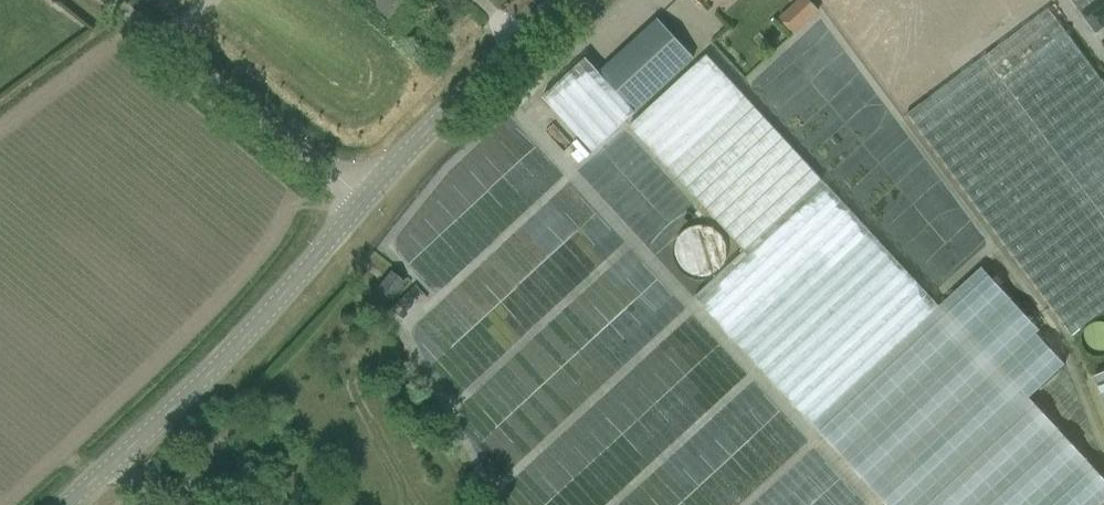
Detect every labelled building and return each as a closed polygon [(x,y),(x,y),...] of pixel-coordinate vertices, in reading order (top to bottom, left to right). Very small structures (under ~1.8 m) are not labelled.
[(398,34),(428,0),(361,0),(398,34)] [(792,7),(806,22),(818,11),(808,0),(800,0),(792,7)] [(906,115),(1069,336),(1103,309),(1103,84),(1048,9),(906,115)] [(634,110),(691,57),(657,20),(599,73),(586,58),(544,97),(593,151),(635,111),(634,110)] [(629,126),(746,249),(695,298),(810,422),(937,304),(822,177),(704,55),(629,126)] [(810,422),(887,504),(912,504),(1029,398),(1065,364),(982,268),(939,306),(937,304),(810,422)] [(389,300),(403,282),(390,272),(376,290),(389,300)] [(1095,376),(1103,400),(1103,373),(1095,376)] [(1103,502),(1103,479),(1029,398),(912,504),(1100,504),(1103,502)]
